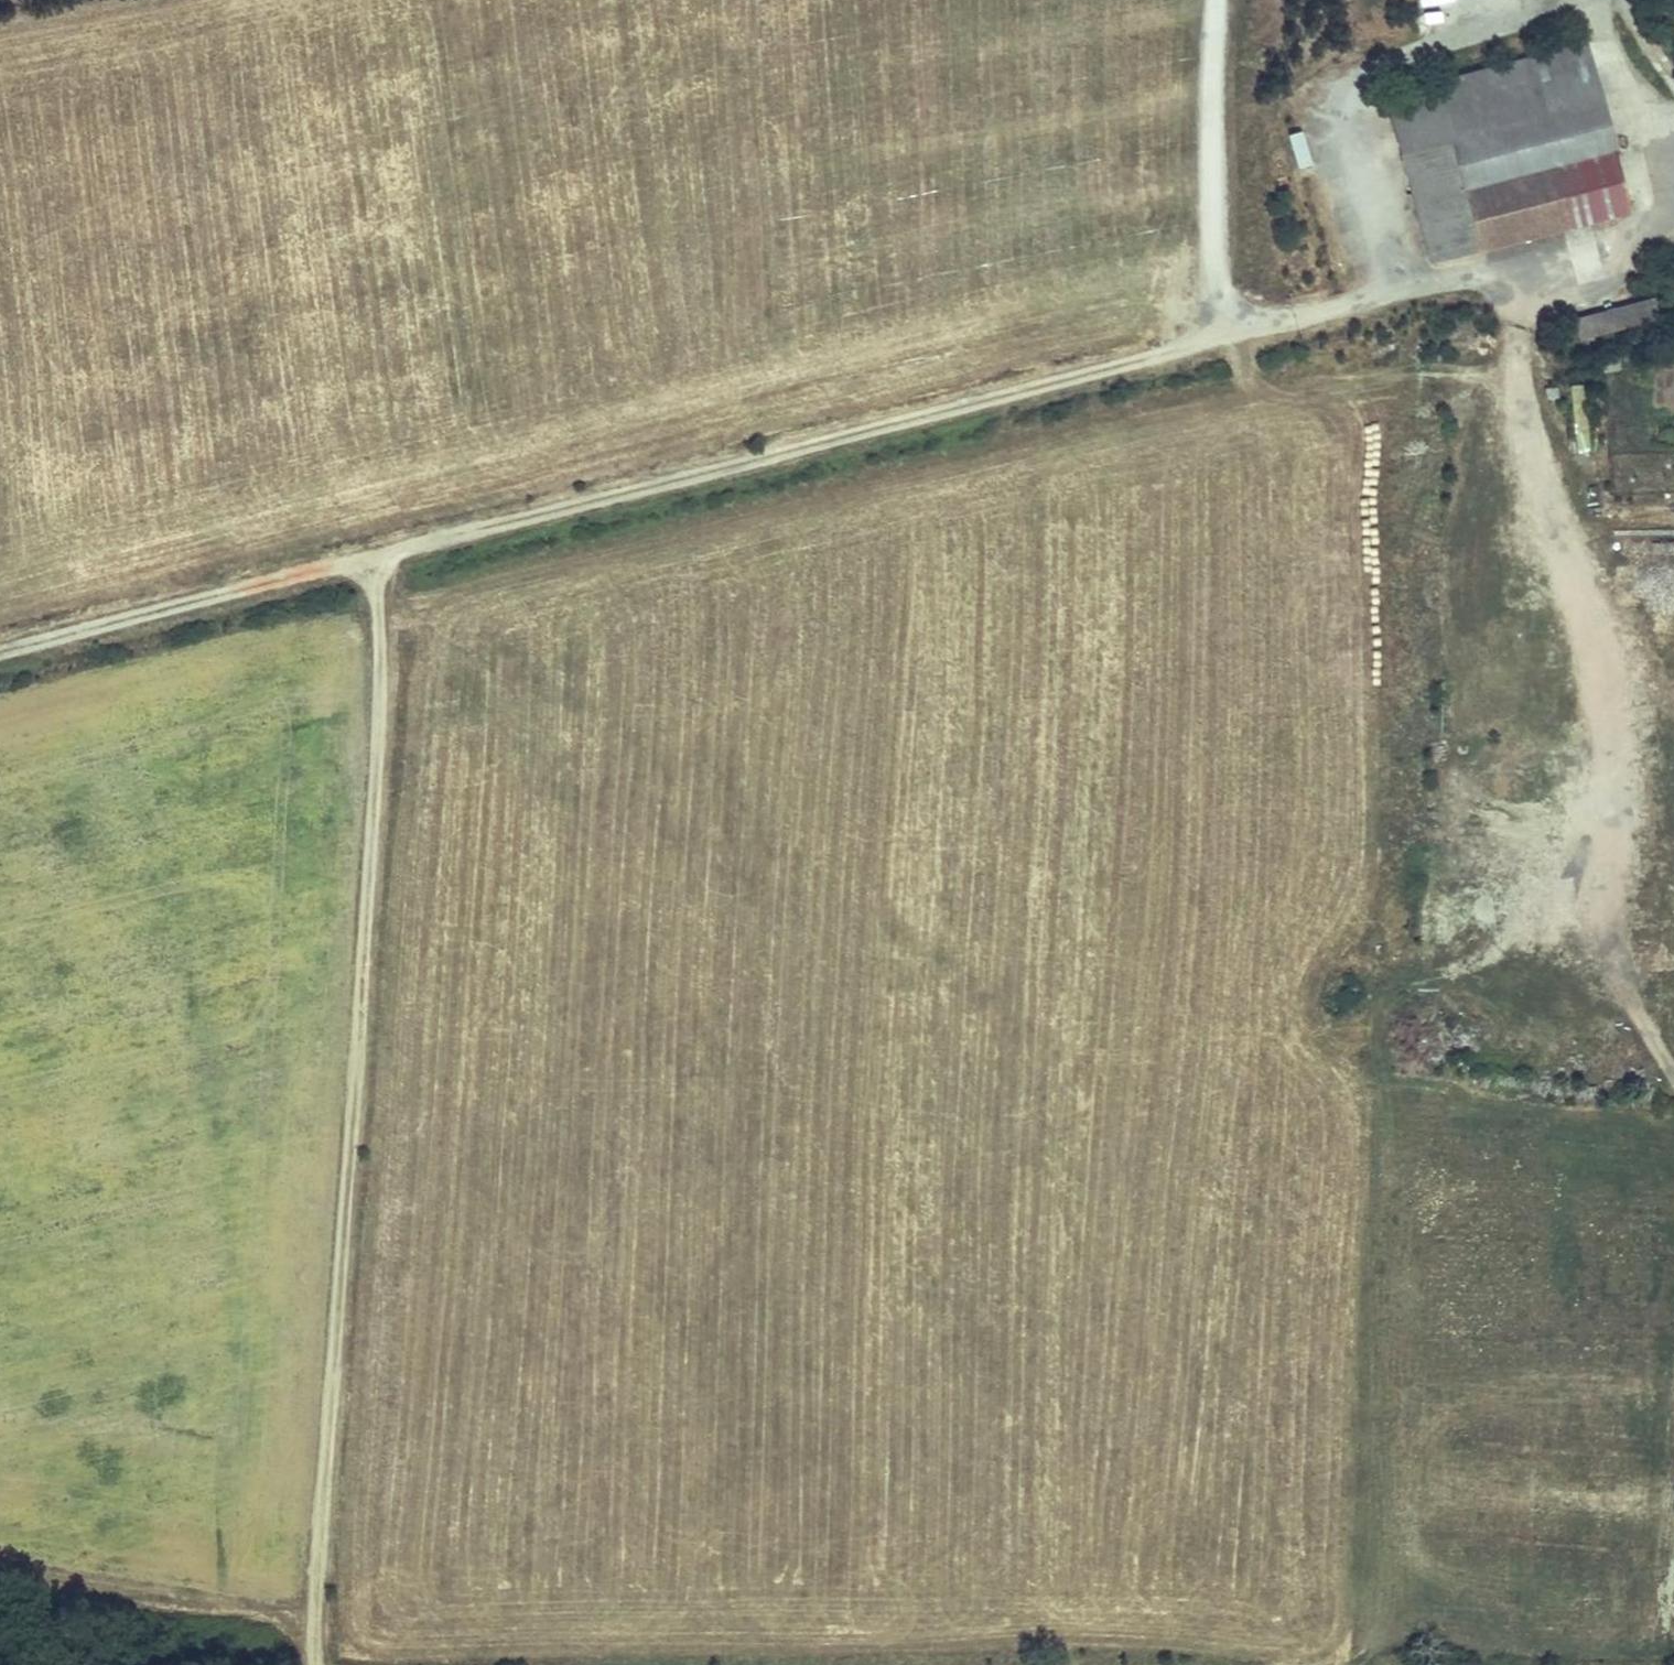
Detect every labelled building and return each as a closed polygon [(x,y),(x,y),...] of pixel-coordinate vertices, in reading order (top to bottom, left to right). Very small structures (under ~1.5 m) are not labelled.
[(1673,28),(1673,7),(1664,10),(1669,30),(1673,28)] [(1577,28),(1375,84),(1406,196),(1542,158),(1608,140),(1577,28)] [(1296,168),(1311,164),(1302,130),(1287,134),(1296,168)] [(1542,158),(1406,196),(1424,261),(1561,223),(1542,158)] [(1650,298),(1573,318),(1579,338),(1655,317),(1650,298)]
